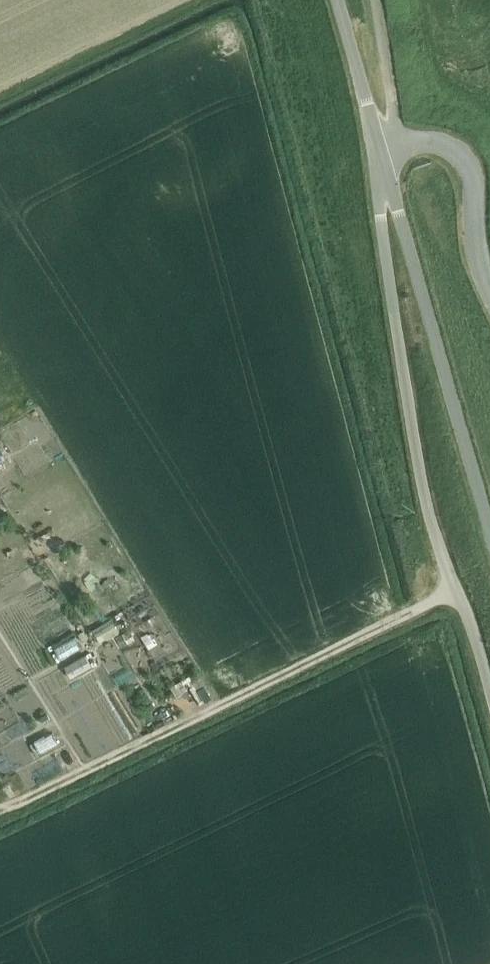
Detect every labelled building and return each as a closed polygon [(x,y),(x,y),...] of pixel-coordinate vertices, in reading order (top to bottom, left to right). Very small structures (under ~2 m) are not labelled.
[(47,712),(40,716),(44,723),(51,719),(47,712)]
